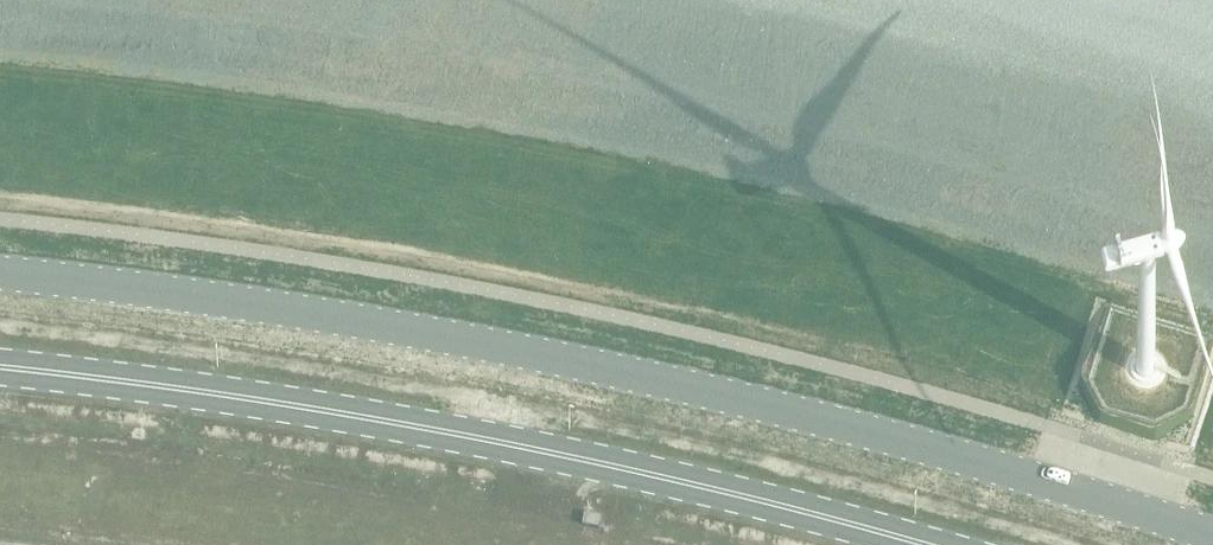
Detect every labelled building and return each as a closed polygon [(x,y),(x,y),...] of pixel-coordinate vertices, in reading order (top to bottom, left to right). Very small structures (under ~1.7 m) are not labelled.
[(1071,370),(1071,371),(1071,373),(1071,374),(1071,375),(1072,377),(1072,378),(1072,380),(1072,381),(1073,382),(1073,384),(1073,385),(1074,386),(1074,388),(1075,389),(1075,390),(1076,392),(1077,393),(1078,394),(1078,395),(1079,396),(1080,397),(1081,399),(1082,400),(1083,401),(1084,402),(1085,403),(1086,403),(1087,404),(1088,405),(1089,406),(1090,407),(1092,408),(1093,408),(1094,409),(1095,409),(1097,410),(1098,410),(1099,411),(1101,411),(1102,412),(1103,412),(1105,412),(1106,412),(1108,413),(1109,413),(1110,413),(1112,413),(1113,413),(1115,413),(1116,413),(1117,412),(1119,412),(1120,412),(1122,412),(1123,411),(1124,411),(1126,410),(1127,410),(1128,409),(1129,409),(1131,408),(1132,408),(1133,407),(1134,406),(1135,405),(1137,404),(1138,403),(1139,403),(1140,402),(1141,401),(1142,400),(1143,399),(1144,397),(1144,396),(1145,395),(1146,394),(1147,393),(1147,392),(1148,390),(1149,389),(1149,388),(1150,386),(1150,385),(1151,384),(1151,382),(1151,381),(1151,380),(1152,378),(1152,377),(1152,375),(1152,374),(1152,373),(1152,371),(1152,370),(1152,368),(1152,367),(1151,366),(1151,364),(1151,363),(1151,361),(1150,360),(1150,359),(1149,358),(1149,356),(1148,355),(1147,354),(1147,352),(1146,351),(1145,350),(1144,349),(1144,348),(1143,347),(1142,346),(1141,345),(1140,344),(1139,343),(1138,342),(1137,341),(1135,340),(1134,339),(1133,338),(1132,338),(1131,337),(1129,336),(1128,336),(1127,335),(1126,335),(1124,334),(1123,334),(1121,334),(1120,333),(1119,333),(1117,333),(1116,333),(1115,332),(1113,332),(1112,332),(1110,332),(1109,332),(1108,333),(1106,333),(1105,333),(1103,333),(1102,334),(1101,334),(1099,334),(1098,335),(1097,335),(1095,336),(1094,336),(1093,337),(1092,338),(1090,338),(1089,339),(1088,340),(1087,341),(1086,342),(1085,343),(1084,344),(1083,345),(1082,346),(1081,347),(1080,348),(1079,349),(1078,350),(1078,351),(1077,352),(1076,354),(1075,355),(1075,356),(1074,358),(1074,359),(1073,360),(1073,362),(1073,363),(1072,364),(1072,366),(1072,367),(1072,368),(1071,370)] [(599,528),(601,517),(584,513),(581,525),(599,528)]
